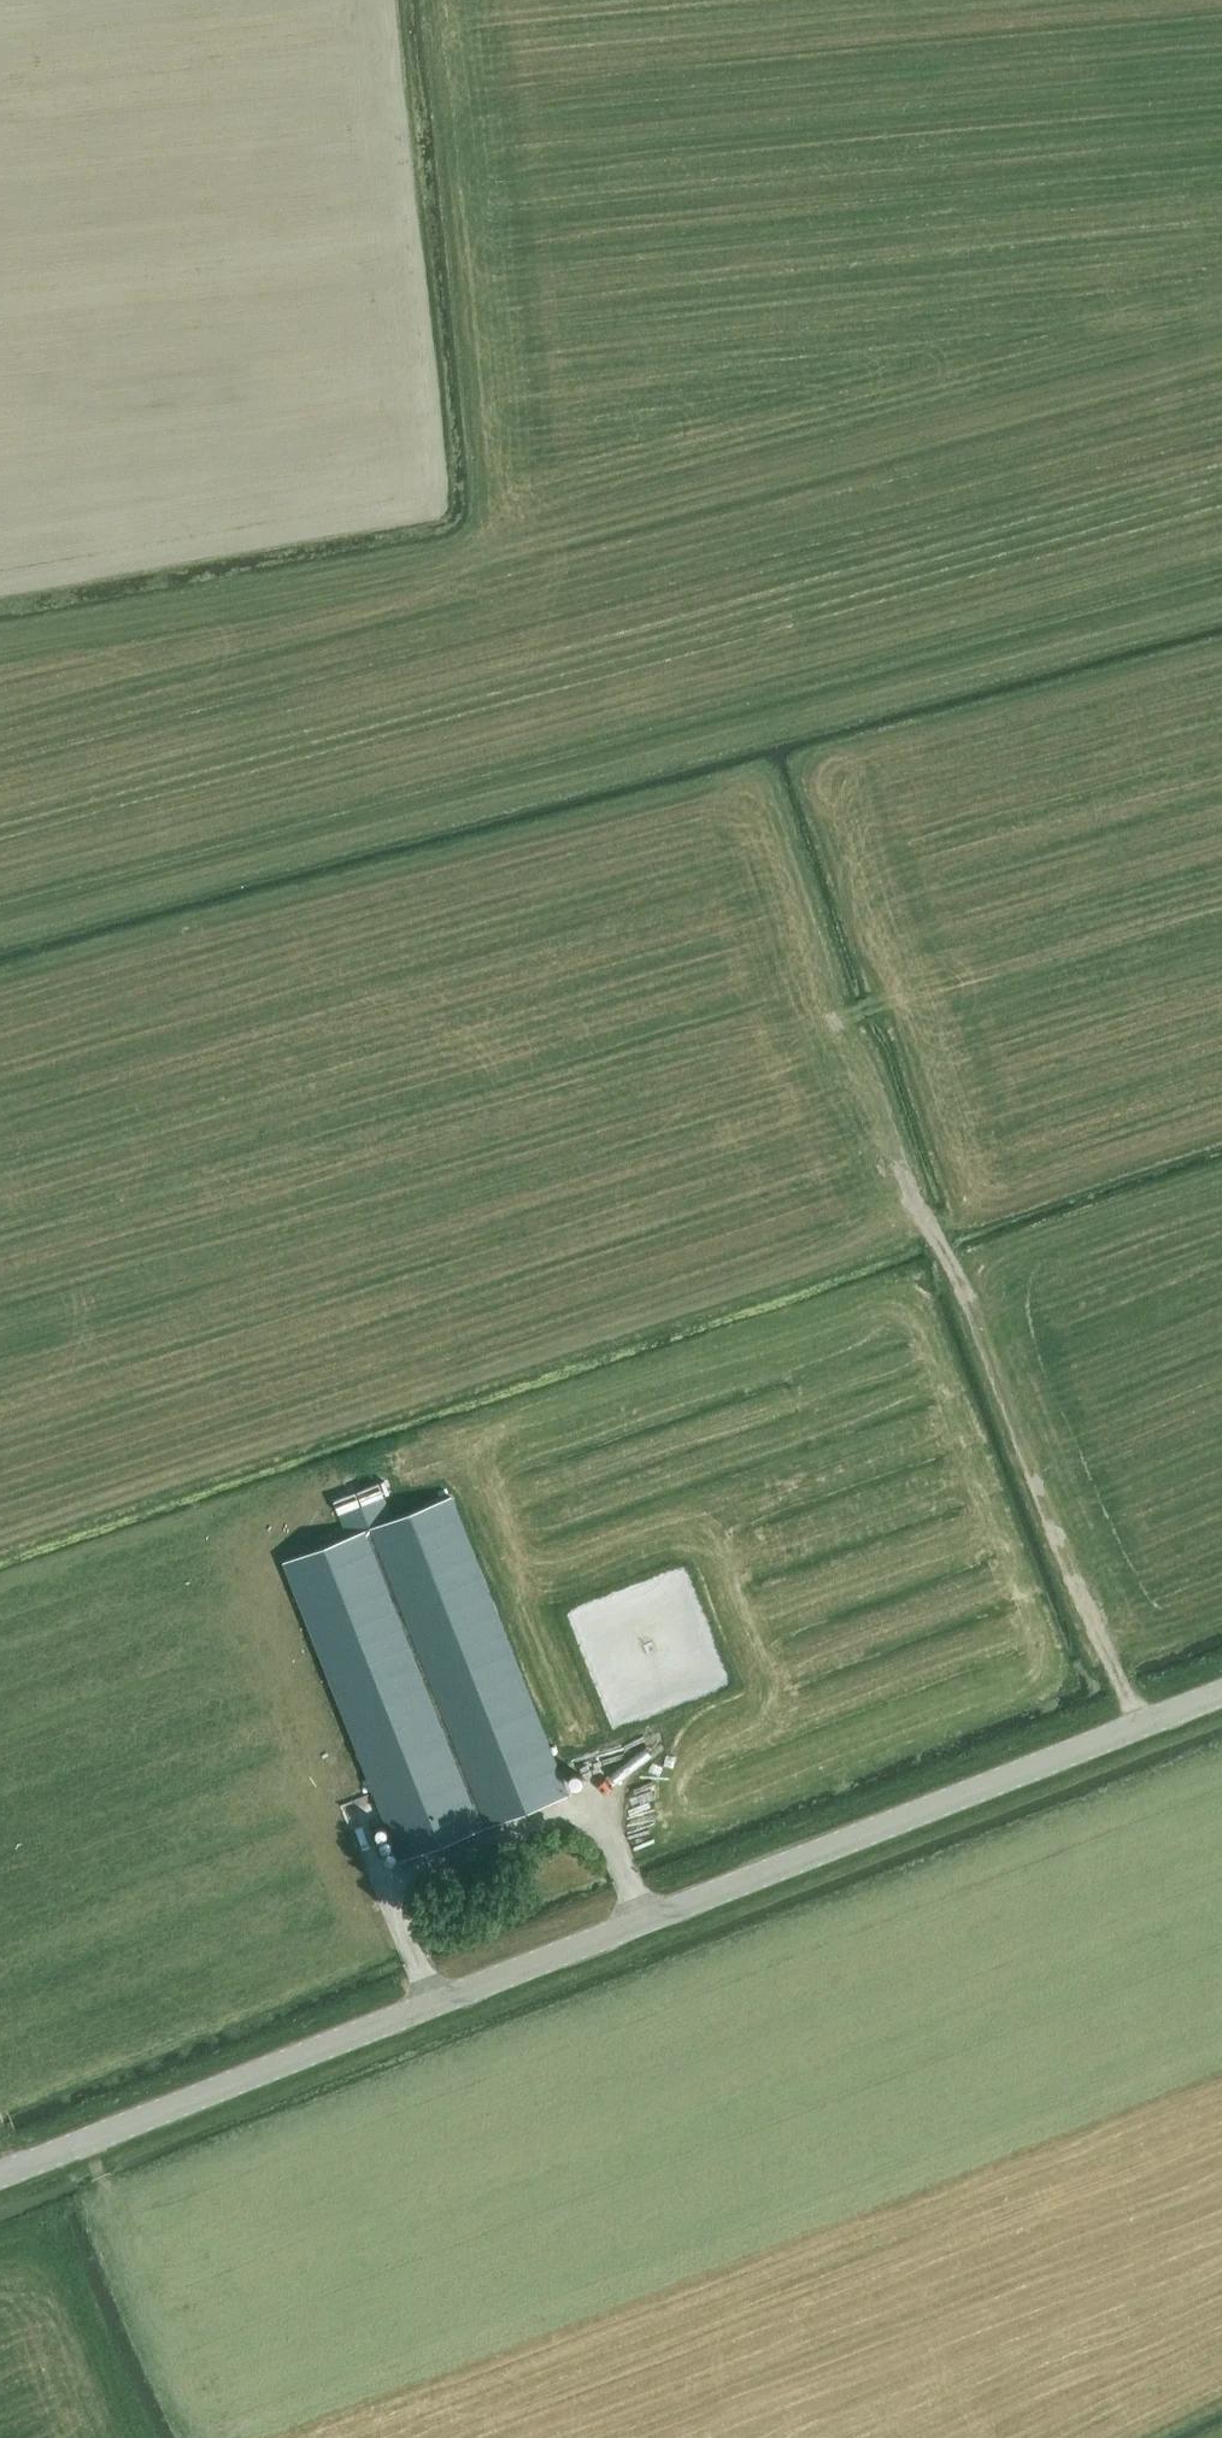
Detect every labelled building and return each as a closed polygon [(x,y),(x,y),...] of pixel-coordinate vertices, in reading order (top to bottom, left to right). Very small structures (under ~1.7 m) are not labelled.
[(569,1794),(452,1495),(288,1560),(405,1859),(569,1794)]
